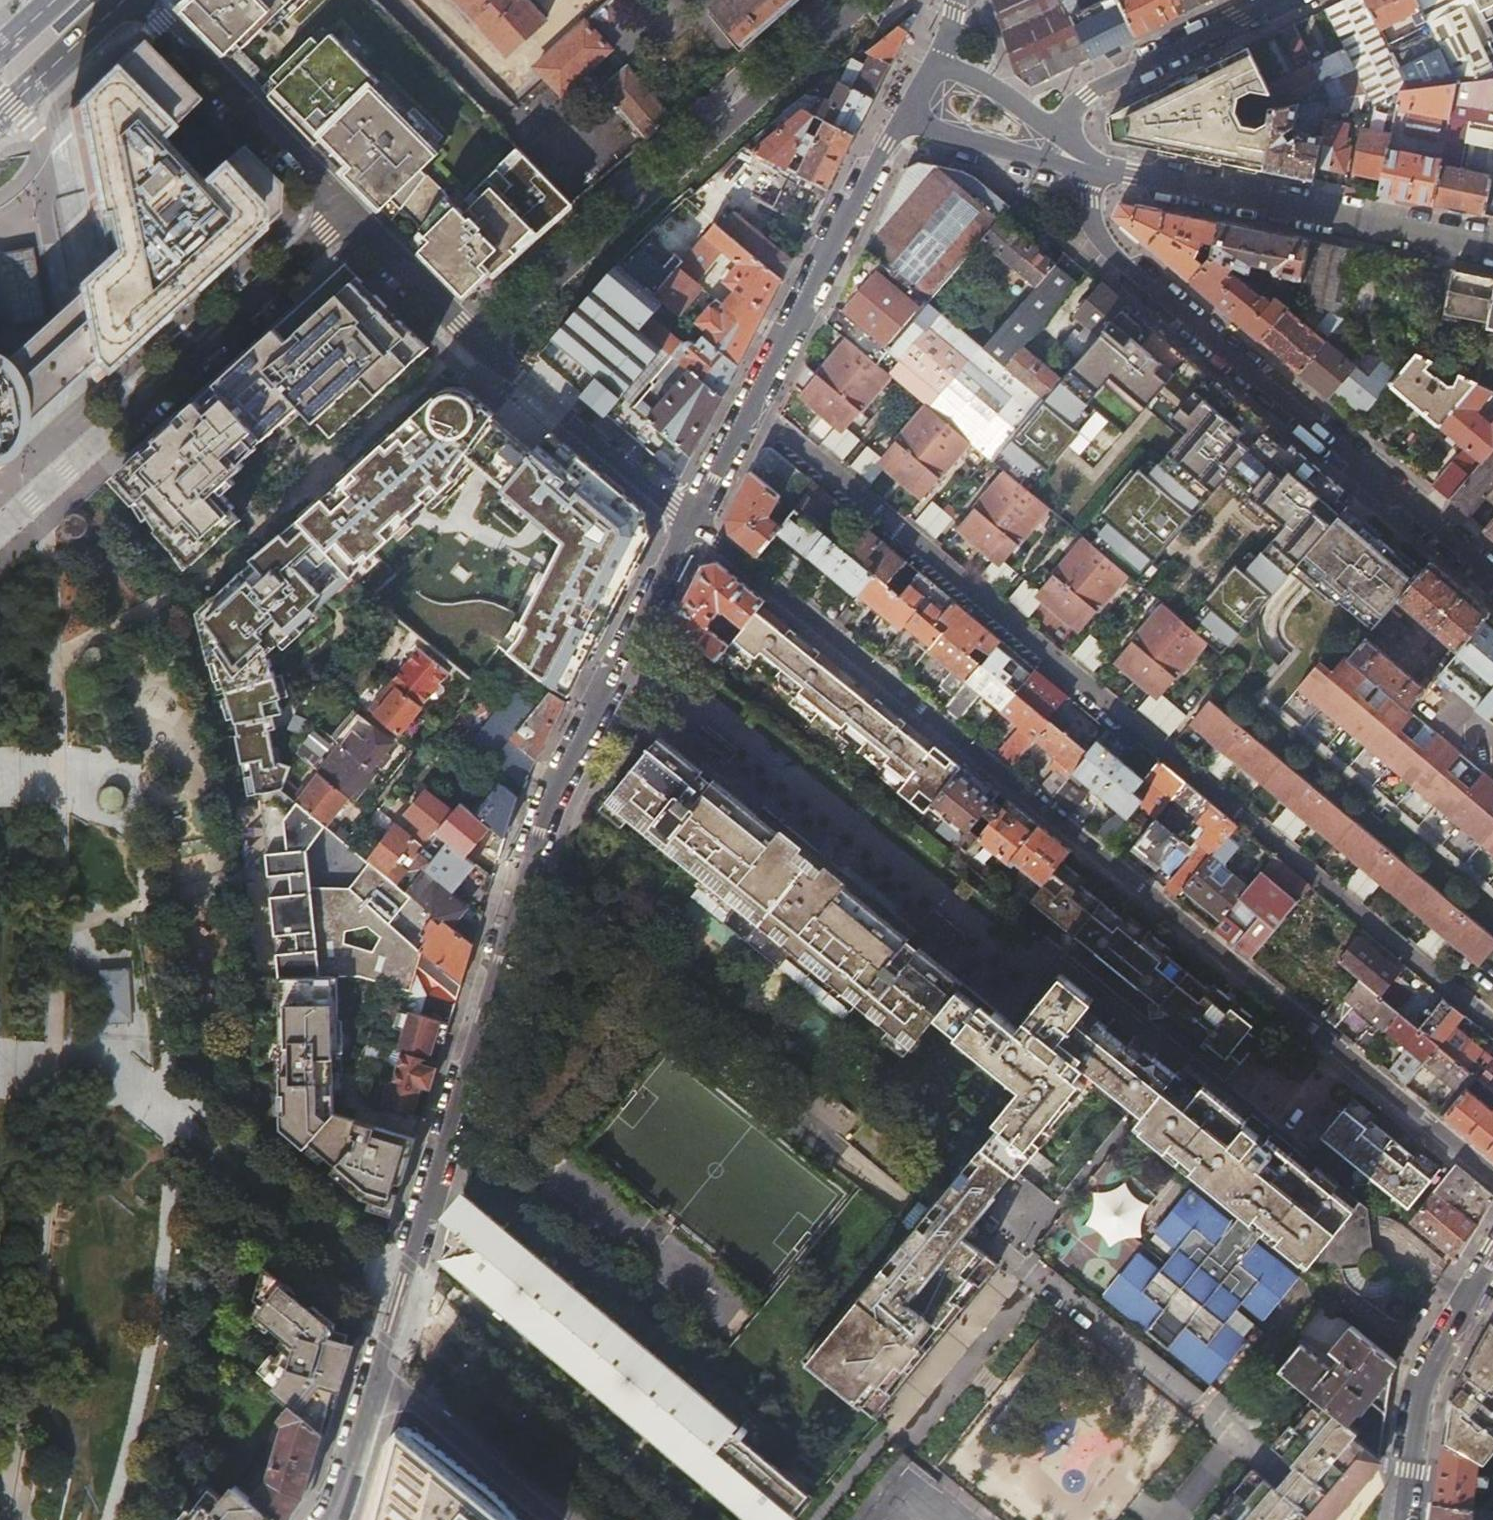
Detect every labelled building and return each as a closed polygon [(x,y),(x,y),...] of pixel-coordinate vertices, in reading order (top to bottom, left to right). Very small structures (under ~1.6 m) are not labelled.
[(180,3),(204,27),(211,20),(239,48),(253,33),(245,25),(256,15),(264,23),(266,24),(290,0),(183,0),(180,3)] [(508,53),(545,18),(529,0),(459,0),(508,53)] [(713,9),(746,46),(799,0),(722,0),(713,9)] [(1065,0),(994,0),(1017,74),(1032,86),(1093,56),(1066,2),(1065,0)] [(1103,51),(1138,34),(1121,0),(1097,0),(1082,8),(1103,51)] [(1138,34),(1183,11),(1177,0),(1121,0),(1138,34)] [(1183,11),(1207,0),(1177,0),(1183,11)] [(1373,104),(1401,90),(1409,89),(1387,44),(1380,29),(1366,0),(1344,0),(1326,9),(1345,48),(1355,68),(1373,104)] [(1387,44),(1409,89),(1458,82),(1430,23),(1418,0),(1366,0),(1380,29),(1408,16),(1414,15),(1418,24),(1421,22),(1423,26),(1387,44)] [(1430,23),(1458,82),(1492,77),(1492,35),(1490,28),(1486,22),(1476,0),(1418,0),(1430,23)] [(1486,22),(1492,18),(1492,0),(1476,0),(1486,22)] [(253,33),(264,23),(256,15),(245,25),(253,33)] [(1308,18),(1295,24),(1306,48),(1320,42),(1308,18)] [(562,44),(537,67),(540,71),(563,95),(611,51),(586,23),(562,44)] [(900,23),(866,50),(871,52),(892,62),(909,28),(900,23)] [(1294,57),(1307,50),(1306,48),(1295,24),(1274,34),(1279,45),(1286,41),(1294,57)] [(568,193),(526,151),(465,211),(423,168),(439,151),(433,145),(443,135),(414,105),(402,117),(372,87),(380,80),(332,31),(321,42),(313,34),(269,78),(345,155),(352,148),(361,157),(347,172),(382,207),(393,197),(432,237),(422,248),(468,295),(493,273),(488,268),(495,261),(500,266),(512,256),(508,252),(568,193)] [(1324,84),(1355,68),(1345,48),(1314,63),(1324,84)] [(1271,103),(1246,50),(1108,117),(1112,146),(1266,169),(1273,132),(1258,139),(1242,136),(1235,121),(1238,107),(1252,100),(1271,103)] [(191,107),(136,51),(105,82),(103,79),(69,113),(91,226),(98,224),(100,237),(98,238),(96,240),(95,242),(95,245),(97,249),(99,251),(103,251),(105,262),(69,295),(86,375),(94,384),(159,324),(160,323),(159,323),(249,240),(247,238),(260,226),(248,213),(270,192),(271,193),(273,191),(236,154),(195,195),(149,148),(191,107)] [(856,59),(851,68),(861,73),(854,87),(874,98),(892,62),(871,52),(866,63),(856,59)] [(1314,63),(1268,85),(1278,105),(1316,87),(1319,92),(1326,88),(1324,84),(1314,63)] [(626,69),(606,87),(650,137),(670,115),(628,68),(626,66),(624,67),(626,69)] [(851,68),(844,82),(854,87),(861,73),(851,68)] [(820,97),(805,94),(794,103),(816,114),(826,119),(855,134),(874,98),(854,87),(844,82),(829,75),(824,79),(839,87),(831,102),(820,97)] [(1492,109),(1492,77),(1458,82),(1454,102),(1466,104),(1492,109)] [(1443,115),(1451,116),(1454,102),(1458,82),(1409,89),(1401,90),(1397,106),(1409,108),(1443,115)] [(1328,113),(1361,120),(1366,95),(1331,99),(1328,113)] [(1297,127),(1300,103),(1301,102),(1278,107),(1273,132),(1266,169),(1316,180),(1318,165),(1327,121),(1328,115),(1322,114),(1321,121),(1322,122),(1320,134),(1302,131),(1292,139),(1288,134),(1297,127)] [(1466,104),(1454,102),(1451,116),(1444,151),(1470,155),(1472,142),(1461,140),(1466,104)] [(791,118),(753,149),(789,167),(797,151),(807,156),(799,172),(828,187),(855,134),(826,119),(818,134),(808,129),(816,114),(794,103),(784,111),(791,118)] [(1443,115),(1409,108),(1406,121),(1414,123),(1412,134),(1438,139),(1443,115)] [(1348,125),(1327,121),(1318,165),(1345,170),(1350,146),(1344,145),(1348,125)] [(1414,123),(1406,121),(1404,132),(1412,134),(1414,123)] [(1355,172),(1383,178),(1389,148),(1392,134),(1363,128),(1355,172)] [(751,195),(810,224),(828,187),(799,172),(789,167),(753,149),(744,144),(687,197),(782,277),(792,258),(734,209),(751,195)] [(1412,154),(1389,148),(1383,178),(1380,193),(1434,204),(1443,159),(1417,154),(1418,150),(1413,149),(1412,154)] [(1448,160),(1443,159),(1434,204),(1446,206),(1484,214),(1492,175),(1447,167),(1448,160)] [(1045,398),(1006,365),(999,359),(983,346),(960,327),(930,301),(983,238),(1001,217),(1011,205),(977,176),(963,169),(920,160),(906,167),(827,321),(845,336),(869,355),(892,375),(926,403),(949,423),(972,443),(992,460),(1045,398)] [(512,256),(574,200),(568,193),(508,252),(512,256)] [(716,297),(693,324),(704,333),(739,363),(782,277),(687,197),(673,210),(647,234),(619,262),(664,300),(680,313),(702,285),(698,282),(723,252),(734,261),(738,261),(723,280),(734,289),(723,303),(716,297)] [(1209,247),(1215,249),(1220,222),(1202,218),(1121,202),(1115,215),(1192,280),(1213,257),(1205,251),(1203,255),(1200,253),(1204,243),(1210,245),(1209,247)] [(1032,243),(1001,217),(983,238),(1014,264),(1032,243)] [(1284,276),(1302,279),(1310,240),(1220,222),(1215,249),(1214,255),(1236,266),(1271,283),(1272,273),(1284,276)] [(1332,312),(1345,318),(1359,250),(1310,240),(1302,279),(1299,296),(1332,312)] [(1055,262),(1032,243),(1014,264),(1037,283),(1054,262),(1055,262)] [(17,253),(3,256),(13,311),(41,306),(31,251),(17,253)] [(1232,271),(1236,266),(1214,255),(1213,257),(1192,280),(1262,339),(1288,308),(1299,296),(1282,288),(1282,289),(1272,301),(1264,294),(1260,295),(1232,271)] [(493,273),(500,266),(495,261),(488,268),(493,273)] [(692,455),(636,407),(643,398),(655,384),(656,383),(652,380),(674,354),(642,328),(657,309),(664,300),(619,262),(609,273),(596,286),(539,356),(682,475),(692,455)] [(1077,282),(1054,262),(1037,283),(983,346),(999,359),(1006,365),(1023,346),(1039,326),(1044,321),(1077,282)] [(428,348),(345,264),(125,467),(192,565),(240,520),(207,485),(222,471),(229,480),(244,466),(236,458),(261,435),(265,438),(284,421),(288,425),(304,411),(329,438),(428,348)] [(1489,321),(1492,303),(1492,277),(1454,269),(1445,318),(1461,321),(1462,316),(1489,321)] [(1302,279),(1284,276),(1282,288),(1299,296),(1302,279)] [(1061,346),(1077,360),(1126,303),(1103,283),(1077,314),(1087,323),(1081,331),(1077,328),(1061,346)] [(0,358),(0,442),(3,466),(9,460),(69,406),(94,384),(86,375),(69,295),(52,310),(0,358)] [(1045,398),(992,460),(1004,469),(1022,485),(1090,405),(1123,433),(1188,356),(1126,303),(1077,360),(1061,378),(1045,398)] [(1318,333),(1288,308),(1262,339),(1267,343),(1299,371),(1326,339),(1345,318),(1332,312),(1319,327),(1318,333)] [(664,314),(657,309),(642,328),(674,354),(689,367),(722,395),(739,363),(704,333),(699,339),(697,338),(691,339),(693,337),(688,334),(684,338),(688,341),(686,343),(659,320),(664,314)] [(1051,326),(1044,321),(1039,326),(1046,332),(1051,326)] [(1448,367),(1454,353),(1456,349),(1422,333),(1418,353),(1433,361),(1448,367)] [(838,392),(869,355),(845,336),(833,350),(838,355),(835,358),(830,354),(814,372),(838,392)] [(1326,339),(1299,371),(1331,398),(1337,390),(1366,414),(1391,384),(1400,373),(1384,360),(1372,355),(1366,355),(1361,356),(1353,362),(1326,339)] [(1061,378),(1023,346),(1006,365),(1045,398),(1061,378)] [(1466,348),(1454,353),(1448,367),(1460,373),(1477,381),(1484,351),(1466,348)] [(838,355),(833,350),(830,354),(835,358),(838,355)] [(1427,367),(1433,361),(1418,353),(1417,353),(1400,373),(1391,384),(1440,425),(1461,401),(1477,381),(1460,373),(1455,384),(1447,385),(1447,382),(1438,375),(1437,375),(1427,367)] [(655,384),(666,394),(689,367),(674,354),(652,380),(656,383),(655,384)] [(880,390),(892,375),(869,355),(838,392),(860,411),(861,412),(877,394),(871,389),(874,386),(880,390)] [(845,427),(860,411),(838,392),(814,372),(805,364),(795,385),(809,397),(805,402),(818,412),(822,407),(827,411),(822,416),(835,427),(839,422),(845,427)] [(655,408),(643,398),(636,407),(692,455),(722,395),(689,367),(666,394),(655,408)] [(1209,373),(1173,416),(1187,429),(1091,542),(1107,556),(1131,576),(1138,583),(1229,474),(1286,522),(1195,630),(1209,642),(1222,654),(1297,565),(1340,514),(1354,496),(1291,444),(1287,449),(1265,430),(1270,425),(1209,373)] [(495,413),(456,376),(300,520),(352,576),(392,540),(385,532),(404,515),(410,521),(430,503),(424,496),(438,484),(445,492),(459,479),(456,476),(467,459),(522,505),(540,520),(564,541),(537,593),(523,622),(527,624),(525,638),(513,652),(554,686),(556,688),(635,534),(632,520),(555,455),(499,408),(495,413)] [(871,389),(877,394),(880,390),(874,386),(871,389)] [(1483,461),(1486,457),(1492,449),(1492,421),(1492,423),(1473,406),(1470,409),(1461,401),(1440,425),(1478,457),(1483,461)] [(918,460),(949,423),(926,403),(913,419),(918,423),(915,426),(910,422),(895,440),(896,441),(918,460)] [(818,412),(822,416),(827,411),(822,407),(818,412)] [(850,431),(845,427),(839,422),(835,427),(823,441),(833,450),(850,431)] [(960,458),(972,443),(949,423),(918,460),(939,478),(941,480),(957,461),(951,457),(955,453),(960,458)] [(860,440),(850,431),(833,450),(844,459),(860,440)] [(939,478),(918,460),(896,441),(881,458),(888,464),(884,469),(897,479),(901,474),(906,478),(901,483),(914,494),(918,489),(925,494),(939,478)] [(802,499),(796,507),(796,508),(827,534),(838,543),(875,573),(901,595),(921,570),(857,516),(772,445),(763,448),(752,470),(781,495),(788,487),(802,499)] [(851,465),(861,474),(878,455),(867,446),(851,465)] [(1486,457),(1483,461),(1477,468),(1471,475),(1450,499),(1470,516),(1492,489),(1492,449),(1486,457)] [(1460,452),(1433,485),(1450,499),(1471,475),(1464,469),(1470,461),(1460,452)] [(888,464),(881,458),(878,455),(861,474),(872,483),(884,469),(888,464)] [(1483,461),(1478,457),(1472,463),(1477,468),(1483,461)] [(996,526),(1027,489),(1022,485),(1004,469),(991,484),(996,489),(993,492),(988,488),(973,506),(974,507),(996,526)] [(775,517),(788,501),(781,495),(752,470),(728,517),(731,532),(758,554),(775,534),(783,524),(775,517)] [(897,479),(901,483),(906,478),(901,474),(897,479)] [(1039,524),(1051,509),(1027,489),(996,526),(1018,544),(1020,546),(1035,527),(1029,523),(1033,519),(1039,524)] [(916,520),(927,530),(943,510),(932,501),(916,520)] [(1003,561),(1018,544),(996,526),(974,507),(960,524),(967,530),(963,535),(975,546),(980,541),(984,545),(980,550),(993,560),(997,555),(1003,561)] [(784,536),(809,557),(810,555),(827,534),(796,508),(783,524),(775,534),(781,539),(784,536)] [(953,519),(943,510),(927,530),(936,538),(953,519)] [(62,524),(62,528),(65,532),(68,536),(72,537),(76,538),(81,536),(85,534),(87,530),(88,526),(88,521),(86,517),(82,514),(78,512),(74,512),(69,513),(66,516),(63,519),(62,524)] [(1361,532),(1340,514),(1297,565),(1317,581),(1315,584),(1339,604),(1342,602),(1374,629),(1376,626),(1390,610),(1399,599),(1421,574),(1366,527),(1361,532)] [(1029,523),(1035,527),(1039,524),(1033,519),(1029,523)] [(352,576),(300,520),(201,611),(211,645),(213,644),(236,722),(237,722),(274,715),(283,713),(279,699),(290,695),(283,674),(276,676),(268,649),(278,640),(280,642),(352,576)] [(810,555),(857,594),(858,593),(875,573),(838,543),(827,534),(810,555)] [(1076,593),(1107,556),(1091,542),(1084,537),(1072,552),(1077,556),(1073,560),(1068,556),(1053,574),(1054,575),(1076,593)] [(975,546),(980,550),(984,545),(980,541),(975,546)] [(789,549),(774,567),(789,580),(804,562),(789,549)] [(1077,556),(1072,552),(1068,556),(1073,560),(1077,556)] [(1007,564),(1003,561),(997,555),(993,560),(980,575),(991,584),(1007,564)] [(1118,591),(1131,576),(1107,556),(1076,593),(1097,612),(1099,613),(1115,595),(1109,591),(1113,587),(1118,591)] [(728,630),(735,637),(756,611),(762,604),(766,599),(719,561),(704,564),(674,623),(704,647),(718,658),(720,655),(730,643),(707,624),(721,607),(724,609),(722,612),(725,615),(728,612),(740,621),(734,622),(728,630)] [(821,576),(804,562),(789,580),(806,594),(821,576)] [(1455,645),(1459,649),(1475,631),(1491,612),(1431,562),(1421,574),(1399,599),(1455,645)] [(930,603),(922,613),(936,624),(956,600),(935,582),(921,570),(901,595),(909,602),(913,605),(921,596),(930,603)] [(858,593),(902,629),(918,610),(913,605),(909,602),(901,595),(875,573),(858,593)] [(1097,612),(1076,593),(1054,575),(1040,592),(1047,598),(1042,604),(1055,614),(1059,609),(1063,612),(1059,617),(1072,628),(1076,623),(1083,629),(1097,612)] [(1009,600),(1019,609),(1036,589),(1026,581),(1009,600)] [(1109,591),(1115,595),(1118,591),(1113,587),(1109,591)] [(1047,598),(1040,592),(1036,589),(1019,609),(1030,618),(1042,604),(1047,598)] [(982,663),(1002,639),(994,632),(956,600),(936,624),(944,631),(966,649),(982,663)] [(1154,660),(1186,622),(1163,603),(1150,619),(1155,623),(1152,627),(1146,622),(1131,640),(1133,642),(1154,660)] [(852,613),(846,608),(837,619),(843,624),(852,613)] [(1055,614),(1059,617),(1063,612),(1059,609),(1055,614)] [(913,638),(928,650),(944,631),(936,624),(922,613),(918,610),(902,629),(913,638)] [(1390,610),(1376,626),(1396,644),(1410,627),(1390,610)] [(806,651),(756,611),(735,637),(730,643),(720,655),(747,678),(752,672),(785,699),(781,704),(804,724),(809,718),(866,765),(861,771),(885,791),(890,785),(925,813),(932,805),(957,775),(934,756),(930,761),(888,726),(892,721),(848,686),(845,690),(803,655),(806,651)] [(1491,612),(1475,631),(1490,645),(1492,642),(1492,614),(1491,612)] [(1155,623),(1150,619),(1146,622),(1152,627),(1155,623)] [(1196,658),(1209,642),(1195,630),(1186,622),(1154,660),(1176,678),(1177,679),(1192,662),(1187,657),(1191,653),(1196,658)] [(913,638),(902,629),(881,654),(892,664),(913,638)] [(938,682),(956,696),(967,682),(978,669),(982,663),(966,649),(944,631),(928,650),(949,667),(938,682)] [(1492,723),(1492,642),(1490,645),(1475,631),(1459,649),(1436,676),(1492,723)] [(1074,655),(1084,664),(1101,644),(1090,635),(1074,655)] [(1426,688),(1367,637),(1350,657),(1370,675),(1392,692),(1409,708),(1426,688)] [(1016,691),(1033,671),(1036,667),(1002,639),(982,663),(1016,691)] [(1161,695),(1176,678),(1154,660),(1133,642),(1118,659),(1125,665),(1121,670),(1133,680),(1137,675),(1142,679),(1138,684),(1151,695),(1155,690),(1161,695)] [(1111,653),(1101,644),(1084,664),(1088,667),(1094,672),(1111,653)] [(1459,649),(1455,645),(1446,656),(1442,653),(1424,674),(1432,681),(1436,676),(1459,649)] [(82,658),(83,663),(85,667),(88,670),(92,672),(97,672),(101,671),(105,668),(107,664),(108,660),(108,655),(106,651),(103,648),(99,646),(94,646),(90,647),(86,650),(83,654),(82,658)] [(712,675),(723,662),(718,658),(704,647),(694,660),(712,675)] [(420,648),(392,682),(399,687),(422,706),(449,672),(420,648)] [(1187,657),(1192,662),(1196,658),(1191,653),(1187,657)] [(1370,675),(1350,657),(1346,654),(1333,670),(1321,660),(1298,688),(1492,853),(1492,779),(1485,772),(1472,788),(1450,769),(1463,753),(1438,732),(1425,748),(1403,729),(1416,713),(1409,708),(1392,692),(1379,709),(1357,691),(1370,675)] [(967,682),(1001,709),(1011,698),(1016,691),(982,663),(978,669),(967,682)] [(1065,698),(1033,671),(1016,691),(1022,696),(1048,718),(1065,698)] [(1133,680),(1138,684),(1142,679),(1137,675),(1133,680)] [(400,734),(422,706),(399,687),(385,705),(378,699),(370,709),(400,734)] [(466,698),(440,731),(486,769),(511,738),(518,729),(546,694),(539,688),(534,687),(466,698)] [(537,760),(567,700),(549,690),(546,694),(518,729),(526,736),(519,745),(537,760)] [(1165,699),(1161,695),(1155,690),(1151,695),(1139,710),(1149,718),(1165,699)] [(1011,698),(1001,709),(1020,725),(999,751),(1015,764),(1036,737),(1051,720),(1048,718),(1022,696),(1016,691),(1011,698)] [(1202,763),(1213,772),(1229,752),(1248,729),(1213,700),(1211,698),(1192,722),(1211,737),(1214,733),(1218,736),(1215,740),(1218,744),(1202,763)] [(1176,708),(1165,699),(1149,718),(1160,727),(1176,708)] [(957,705),(951,701),(946,707),(951,712),(957,705)] [(1187,717),(1176,708),(1160,727),(1170,736),(1187,717)] [(274,715),(237,722),(239,734),(277,726),(274,715)] [(1057,766),(1042,786),(1054,796),(1068,778),(1071,774),(1090,752),(1088,751),(1074,739),(1051,720),(1036,737),(1057,754),(1051,762),(1057,766)] [(277,726),(239,734),(237,734),(250,797),(260,795),(284,790),(285,788),(293,768),(281,764),(278,749),(274,750),(270,729),(277,728),(277,726)] [(350,728),(338,742),(344,746),(372,770),(394,742),(377,728),(371,735),(366,741),(359,736),(350,728)] [(1264,782),(1284,759),(1276,752),(1248,729),(1229,752),(1213,772),(1223,780),(1240,761),(1243,764),(1247,761),(1250,764),(1247,768),(1264,782)] [(365,730),(359,736),(366,741),(371,735),(365,730)] [(289,742),(302,747),(304,743),(306,737),(294,732),(289,742)] [(1242,1212),(1265,1230),(1307,1265),(1359,1201),(1307,1159),(1276,1133),(1186,1060),(1177,1072),(1172,1069),(1134,1037),(1127,1046),(1085,1012),(1095,999),(1073,981),(1064,974),(1019,1027),(912,939),(918,931),(885,904),(879,913),(846,886),(853,878),(765,806),(758,814),(662,734),(610,797),(914,1044),(935,1019),(969,1047),(987,1025),(1074,1096),(1085,1083),(1131,1121),(1242,1212)] [(511,738),(486,769),(501,781),(519,796),(537,760),(519,745),(511,738)] [(1145,778),(1099,740),(1098,739),(1088,751),(1090,752),(1071,774),(1077,779),(1080,775),(1123,811),(1115,815),(1100,833),(1109,841),(1144,798),(1141,795),(1135,790),(1139,785),(1145,778)] [(314,767),(317,763),(322,757),(304,743),(302,747),(299,755),(314,767)] [(322,767),(319,771),(322,773),(350,797),(372,770),(344,746),(325,770),(322,767)] [(1146,776),(1173,799),(1188,781),(1161,758),(1146,776)] [(1274,823),(1284,832),(1300,813),(1320,789),(1284,759),(1264,782),(1275,792),(1282,797),(1285,793),(1290,796),(1286,801),(1290,804),(1274,823)] [(967,833),(1001,791),(966,762),(957,775),(932,805),(967,833)] [(322,773),(299,804),(328,825),(350,797),(322,773)] [(1088,794),(1068,778),(1054,796),(1073,812),(1088,794)] [(480,807),(466,795),(462,800),(507,836),(519,796),(501,781),(491,793),(486,789),(479,798),(484,802),(480,807)] [(1173,799),(1199,820),(1213,802),(1188,781),(1173,799)] [(290,782),(285,788),(293,795),(298,789),(290,782)] [(1146,790),(1139,785),(1135,790),(1141,795),(1146,790)] [(100,798),(100,802),(102,806),(106,809),(110,811),(114,812),(119,810),(122,808),(125,804),(126,800),(125,795),(124,791),(120,788),(116,786),(112,786),(107,787),(104,790),(101,793),(100,798)] [(1336,843),(1356,820),(1328,796),(1320,789),(1300,813),(1284,832),(1295,841),(1311,822),(1315,825),(1319,821),(1323,824),(1319,828),(1336,843)] [(287,820),(299,804),(284,790),(260,795),(268,854),(289,852),(287,820)] [(408,814),(434,835),(437,832),(453,811),(427,790),(408,814)] [(857,1003),(911,1047),(914,1044),(610,797),(608,800),(705,879),(698,887),(851,1010),(857,1003)] [(1011,861),(1041,824),(1010,798),(976,840),(969,849),(963,857),(994,882),(1011,861)] [(1203,843),(1166,888),(1177,897),(1238,823),(1219,807),(1213,802),(1199,820),(1189,832),(1203,843)] [(308,851),(328,825),(299,804),(287,820),(289,852),(268,854),(270,878),(291,877),(292,895),(271,897),(274,938),(296,936),(297,952),(276,954),(278,978),(319,975),(311,888),(308,851)] [(1134,847),(1159,868),(1161,867),(1183,839),(1157,818),(1134,847)] [(1347,884),(1357,892),(1372,873),(1392,850),(1383,843),(1356,820),(1336,843),(1354,858),(1358,854),(1361,856),(1358,861),(1362,865),(1347,884)] [(1223,863),(1249,832),(1238,823),(1177,897),(1182,901),(1189,892),(1221,919),(1238,898),(1249,884),(1223,863)] [(398,824),(370,860),(373,862),(399,883),(409,870),(397,860),(402,854),(406,858),(409,854),(417,860),(422,853),(426,848),(427,847),(425,846),(398,824)] [(1018,860),(1045,883),(1063,861),(1069,853),(1072,849),(1041,824),(1011,861),(1014,864),(1018,860)] [(343,826),(337,833),(347,841),(352,834),(343,826)] [(436,857),(449,842),(442,836),(437,832),(434,835),(425,846),(427,847),(426,848),(436,857)] [(976,840),(967,833),(960,841),(969,849),(976,840)] [(1192,847),(1183,839),(1161,867),(1170,875),(1192,847)] [(426,848),(422,853),(417,860),(428,869),(439,878),(455,891),(476,864),(449,842),(436,857),(426,848)] [(1408,903),(1428,880),(1392,850),(1372,873),(1357,892),(1367,901),(1383,882),(1386,885),(1390,880),(1394,884),(1390,888),(1408,903)] [(1249,884),(1286,915),(1312,885),(1274,853),(1249,884)] [(1147,996),(1149,1008),(1162,1018),(1173,1016),(1210,1046),(1206,1051),(1222,1063),(1230,1054),(1241,1063),(1268,1030),(1215,986),(1210,991),(1168,956),(1172,951),(1127,913),(1122,918),(1082,885),(1086,880),(1063,861),(1045,883),(1031,900),(1063,926),(1064,939),(1075,948),(1086,946),(1095,953),(1103,960),(1101,963),(1102,969),(1124,987),(1129,981),(1139,989),(1147,996)] [(413,895),(409,891),(399,883),(373,862),(351,889),(311,888),(319,975),(338,976),(362,977),(409,992),(421,950),(392,924),(413,895)] [(428,869),(409,891),(413,895),(444,920),(474,944),(480,924),(467,914),(470,911),(435,883),(439,878),(428,869)] [(954,886),(965,895),(974,883),(964,874),(954,886)] [(292,895),(291,877),(270,878),(271,897),(292,895)] [(885,904),(853,878),(846,886),(879,913),(885,904)] [(1386,885),(1390,888),(1394,884),(1390,880),(1386,885)] [(1417,943),(1428,952),(1444,933),(1463,910),(1430,882),(1428,880),(1408,903),(1426,918),(1429,913),(1434,917),(1430,921),(1433,924),(1417,943)] [(1286,915),(1249,884),(1238,898),(1221,919),(1214,927),(1251,957),(1286,915)] [(925,922),(959,949),(970,936),(936,908),(925,922)] [(1492,948),(1492,935),(1485,928),(1463,910),(1444,933),(1428,952),(1439,961),(1454,942),(1458,945),(1462,941),(1466,944),(1462,948),(1480,964),(1492,948)] [(428,941),(421,950),(462,984),(474,944),(444,920),(441,925),(433,918),(421,935),(428,941)] [(83,1010),(152,1005),(149,923),(130,924),(116,925),(94,927),(77,928),(83,1010)] [(296,936),(274,938),(276,954),(297,952),(296,936)] [(1402,972),(1359,936),(1339,960),(1361,978),(1382,996),(1402,972)] [(1065,949),(1075,948),(1064,939),(1065,949)] [(1103,960),(1095,953),(1090,960),(1102,969),(1101,963),(1103,960)] [(402,1184),(415,1138),(397,1132),(396,1137),(375,1131),(377,1126),(335,1113),(334,1051),(343,1051),(343,1020),(339,1020),(338,976),(319,975),(278,978),(280,993),(284,993),(285,1013),(281,1013),(281,1094),(285,1094),(286,1114),(281,1114),(282,1128),(306,1149),(310,1144),(336,1167),(332,1172),(363,1199),(388,1206),(395,1182),(402,1184)] [(1374,1019),(1384,1028),(1399,1010),(1390,1002),(1382,996),(1361,978),(1327,1018),(1337,1026),(1355,1003),(1374,1019)] [(1134,995),(1139,989),(1129,981),(1124,987),(1134,995)] [(1441,1044),(1456,1026),(1466,1014),(1445,997),(1421,1027),(1439,1043),(1441,1044)] [(1152,1020),(1162,1018),(1149,1008),(1152,1020)] [(1407,1046),(1425,1061),(1439,1043),(1421,1027),(1399,1010),(1384,1028),(1407,1046)] [(450,1024),(412,1012),(400,1052),(403,1053),(393,1084),(391,1083),(384,1106),(412,1114),(421,1086),(430,1089),(437,1068),(427,1065),(435,1040),(444,1043),(450,1024)] [(935,1019),(914,1044),(949,1072),(969,1047),(935,1019)] [(1374,1019),(1355,1042),(1366,1050),(1384,1028),(1374,1019)] [(1050,1125),(1074,1096),(987,1025),(969,1047),(1021,1090),(1006,1109),(1012,1114),(986,1147),(1014,1170),(1020,1175),(1057,1131),(1050,1125)] [(1473,1040),(1456,1026),(1441,1044),(1449,1051),(1458,1058),(1473,1040)] [(1473,1040),(1458,1058),(1477,1075),(1492,1088),(1492,1057),(1473,1040)] [(1463,1092),(1468,1087),(1477,1075),(1458,1058),(1449,1051),(1441,1044),(1439,1043),(1425,1061),(1463,1092)] [(1407,1046),(1388,1069),(1406,1083),(1425,1061),(1407,1046)] [(1468,1087),(1463,1092),(1444,1115),(1492,1155),(1492,1108),(1468,1087)] [(1355,1165),(1356,1187),(1379,1185),(1409,1209),(1441,1170),(1420,1154),(1416,1159),(1373,1124),(1377,1119),(1355,1101),(1323,1139),(1355,1165)] [(1284,1123),(1276,1133),(1307,1159),(1315,1149),(1284,1123)] [(966,1227),(1014,1170),(986,1147),(985,1146),(971,1163),(966,1159),(933,1200),(922,1213),(911,1227),(913,1229),(824,1336),(820,1333),(802,1354),(804,1357),(825,1375),(826,1382),(831,1380),(872,1415),(887,1396),(883,1392),(981,1271),(986,1275),(997,1262),(961,1232),(966,1227)] [(1410,1220),(1453,1256),(1458,1260),(1492,1201),(1492,1193),(1457,1163),(1410,1220)] [(1136,1185),(1088,1192),(1094,1229),(1102,1227),(1105,1245),(1144,1239),(1136,1185)] [(1210,1208),(1214,1203),(1192,1185),(1188,1190),(1210,1208)] [(1158,1228),(1179,1245),(1210,1208),(1188,1190),(1158,1228)] [(802,1509),(797,1506),(814,1485),(756,1438),(772,1418),(519,1206),(504,1223),(474,1199),(453,1226),(462,1232),(446,1252),(526,1318),(532,1312),(551,1327),(545,1334),(584,1367),(589,1360),(605,1373),(600,1380),(642,1415),(647,1408),(666,1424),(661,1431),(690,1455),(688,1458),(697,1465),(703,1458),(723,1474),(717,1482),(752,1510),(758,1503),(774,1516),(771,1519),(793,1519),(802,1509)] [(1275,1261),(1279,1256),(1258,1238),(1235,1220),(1214,1203),(1210,1208),(1275,1261)] [(1245,1299),(1275,1261),(1210,1208),(1179,1245),(1162,1267),(1141,1250),(1105,1294),(1215,1381),(1250,1337),(1228,1320),(1245,1299)] [(1258,1238),(1265,1230),(1242,1212),(1235,1220),(1258,1238)] [(981,1226),(991,1233),(999,1223),(990,1215),(981,1226)] [(1301,1273),(1279,1256),(1275,1261),(1297,1279),(1301,1273)] [(1267,1316),(1297,1279),(1275,1261),(1245,1299),(1267,1316)] [(327,1435),(353,1346),(332,1340),(336,1325),(313,1306),(310,1310),(295,1297),(298,1294),(265,1266),(255,1299),(265,1307),(259,1314),(286,1336),(279,1346),(284,1350),(269,1368),(283,1380),(273,1392),(290,1405),(327,1435)] [(526,1318),(545,1334),(551,1327),(532,1312),(526,1318)] [(1492,1320),(1485,1334),(1470,1359),(1492,1378),(1492,1319),(1492,1320)] [(1302,1344),(1284,1367),(1316,1394),(1361,1431),(1357,1436),(1381,1456),(1381,1453),(1386,1422),(1389,1406),(1394,1373),(1398,1362),(1353,1325),(1333,1349),(1344,1358),(1337,1366),(1343,1371),(1341,1374),(1334,1373),(1328,1380),(1323,1377),(1331,1367),(1302,1344)] [(1470,1359),(1450,1393),(1450,1395),(1483,1423),(1492,1431),(1492,1378),(1470,1359)] [(584,1367),(600,1380),(605,1373),(589,1360),(584,1367)] [(1343,1506),(1380,1462),(1381,1456),(1357,1436),(1361,1431),(1316,1394),(1291,1425),(1329,1457),(1311,1479),(1343,1506)] [(1492,1444),(1492,1431),(1483,1423),(1450,1395),(1443,1438),(1481,1460),(1492,1444)] [(252,1500),(276,1519),(290,1519),(308,1497),(327,1435),(290,1405),(280,1418),(284,1421),(267,1478),(252,1500)] [(642,1415),(661,1431),(666,1424),(647,1408),(642,1415)] [(1386,1422),(1381,1453),(1385,1454),(1391,1422),(1386,1422)] [(1294,1465),(1311,1479),(1329,1457),(1291,1425),(1272,1447),(1284,1456),(1294,1465)] [(371,1519),(499,1519),(393,1433),(371,1519)] [(1492,1515),(1492,1491),(1489,1500),(1475,1500),(1477,1483),(1489,1484),(1490,1475),(1479,1474),(1481,1460),(1443,1438),(1431,1519),(1489,1519),(1492,1515)] [(697,1465),(717,1482),(723,1474),(703,1458),(697,1465)] [(1311,1479),(1294,1465),(1286,1474),(1304,1489),(1311,1479)] [(1276,1486),(1274,1488),(1253,1470),(1241,1484),(1246,1488),(1218,1519),(1316,1519),(1276,1486)] [(1343,1506),(1311,1479),(1304,1489),(1286,1474),(1279,1482),(1276,1486),(1316,1519),(1331,1519),(1343,1506)] [(252,1500),(235,1486),(225,1500),(210,1488),(191,1513),(194,1516),(190,1519),(276,1519),(252,1500)] [(764,1519),(771,1519),(774,1516),(758,1503),(752,1510),(764,1519)]
